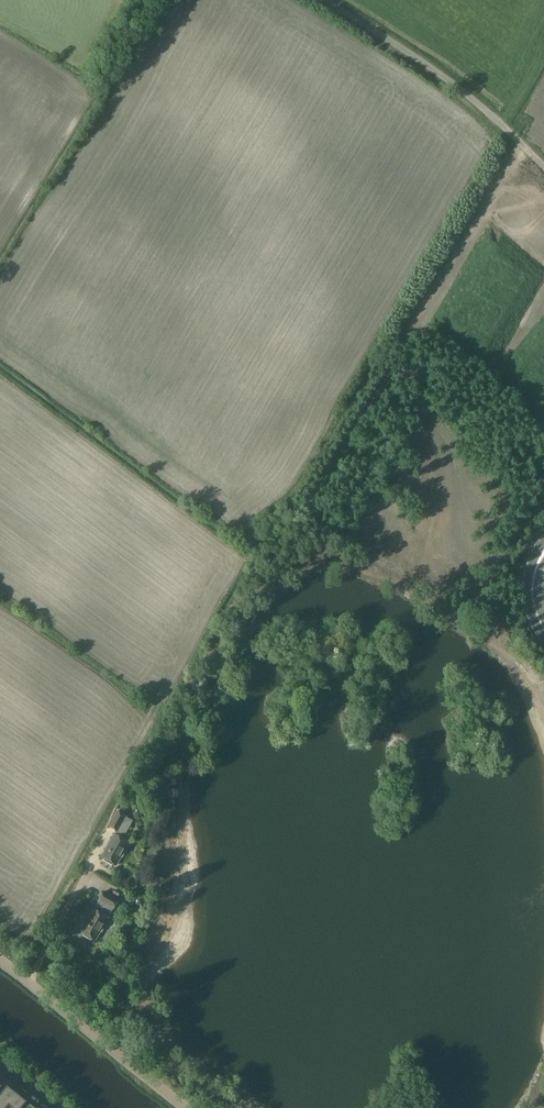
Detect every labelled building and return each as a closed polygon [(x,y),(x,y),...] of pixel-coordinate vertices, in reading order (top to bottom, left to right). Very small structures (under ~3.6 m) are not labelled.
[(125,816),(116,811),(108,826),(117,831),(115,834),(114,834),(101,857),(116,865),(120,858),(121,856),(122,857),(126,851),(124,851),(125,849),(129,843),(122,839),(132,821),(125,817),(125,816)] [(95,940),(99,933),(102,932),(105,926),(104,924),(108,917),(107,917),(112,908),(113,909),(118,900),(104,891),(98,900),(99,901),(94,909),(93,909),(81,931),(95,940)] [(131,907),(127,905),(123,913),(126,915),(131,907)] [(16,1093),(7,1086),(0,1094),(0,1107),(4,1107),(16,1093)] [(16,1093),(4,1107),(20,1107),(26,1101),(16,1093)]
